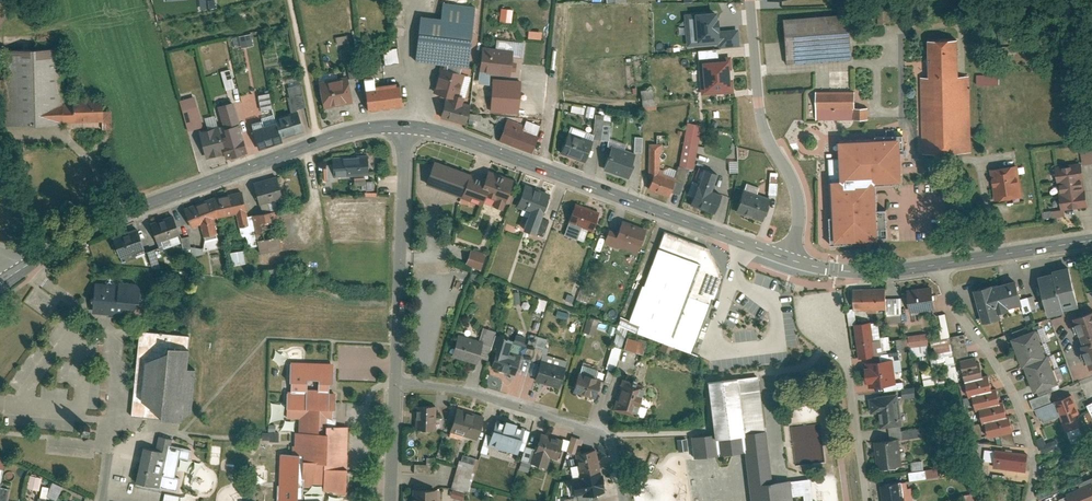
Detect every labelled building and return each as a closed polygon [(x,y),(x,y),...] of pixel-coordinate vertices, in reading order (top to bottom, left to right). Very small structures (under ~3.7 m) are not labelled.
[(9,0),(0,0),(0,26),(17,7),(9,0)] [(415,57),(468,63),(476,4),(443,0),(441,15),(421,12),(415,57)] [(500,19),(511,20),(513,8),(501,7),(500,19)] [(685,46),(716,45),(715,28),(714,9),(683,11),(685,46)] [(847,11),(781,16),(784,61),(850,56),(847,11)] [(736,27),(715,28),(716,45),(737,44),(736,27)] [(240,47),(253,45),(251,33),(238,35),(240,47)] [(510,73),(512,55),(522,56),(524,40),(497,37),(497,45),(483,44),(480,70),(490,71),(510,73)] [(959,39),(932,40),(933,75),(921,75),(924,153),(974,150),(971,74),(961,75),(959,39)] [(4,124),(104,121),(103,96),(64,97),(62,46),(2,48),(4,124)] [(385,63),(399,61),(397,46),(383,48),(385,63)] [(717,46),(698,48),(699,56),(718,55),(717,46)] [(702,59),(699,59),(701,92),(732,89),(730,54),(702,56),(702,59)] [(362,67),(368,109),(402,104),(398,79),(375,82),(372,65),(362,67)] [(434,88),(458,95),(464,72),(440,65),(434,88)] [(220,70),(223,88),(233,87),(229,68),(220,70)] [(480,70),(479,81),(475,81),(473,105),(492,107),(492,109),(518,111),(521,80),(495,78),(494,82),(489,82),(490,71),(480,70)] [(318,79),(324,106),(353,100),(347,74),(318,79)] [(975,84),(997,84),(997,74),(976,74),(975,84)] [(293,108),(305,105),(300,82),(288,85),(293,108)] [(643,104),(655,103),(652,86),(641,88),(643,104)] [(852,89),(814,89),(814,118),(867,118),(867,104),(852,105),(852,89)] [(258,92),(263,121),(253,125),(260,147),(282,140),(273,114),(269,90),(258,92)] [(447,92),(441,116),(465,122),(471,99),(447,92)] [(188,129),(203,124),(193,94),(179,99),(188,129)] [(226,130),(221,132),(218,121),(198,127),(207,156),(225,150),(227,157),(247,150),(238,119),(239,118),(233,98),(217,103),(226,130)] [(297,107),(274,114),(281,135),(304,128),(297,107)] [(607,140),(610,116),(595,114),(592,138),(607,140)] [(507,118),(499,139),(532,151),(539,129),(507,118)] [(702,123),(688,120),(680,163),(694,166),(702,123)] [(568,130),(561,151),(585,159),(592,138),(568,130)] [(634,147),(642,148),(642,135),(635,135),(634,147)] [(839,177),(830,177),(833,240),(877,238),(874,184),(901,183),(899,135),(838,138),(839,177)] [(612,142),(603,167),(628,175),(636,150),(612,142)] [(649,175),(652,175),(648,187),(668,194),(670,190),(673,179),(676,172),(660,167),(660,142),(649,142),(649,175)] [(1091,161),(1091,142),(1079,144),(1082,163),(1091,161)] [(368,156),(330,157),(331,166),(331,177),(345,177),(346,191),(363,190),(362,174),(369,174),(368,156)] [(465,195),(472,173),(435,161),(428,183),(465,195)] [(1080,161),(1053,164),(1059,207),(1086,204),(1080,161)] [(1017,163),(991,167),(995,199),(1022,196),(1017,163)] [(679,164),(673,179),(683,182),(689,166),(679,164)] [(718,169),(704,165),(690,203),(714,211),(722,190),(712,187),(718,169)] [(505,207),(514,178),(489,170),(487,178),(485,185),(489,187),(487,194),(499,198),(497,204),(505,207)] [(767,195),(777,195),(777,171),(767,172),(767,195)] [(485,201),(487,194),(489,187),(485,185),(487,178),(472,173),(465,195),(485,201)] [(261,215),(271,212),(269,201),(281,198),(277,178),(254,183),(261,215)] [(683,182),(673,179),(670,190),(679,193),(683,182)] [(537,232),(550,192),(526,184),(519,204),(532,208),(525,228),(537,232)] [(744,187),(736,210),(762,218),(769,196),(744,187)] [(249,227),(242,192),(214,198),(217,216),(237,212),(238,228),(249,227)] [(217,216),(214,198),(185,210),(191,227),(200,224),(217,216)] [(593,229),(599,210),(577,203),(567,233),(578,237),(582,225),(593,229)] [(174,217),(151,225),(158,243),(180,235),(174,217)] [(648,227),(623,219),(619,232),(611,229),(607,241),(640,251),(648,227)] [(137,231),(114,239),(120,257),(144,248),(137,231)] [(711,246),(667,231),(631,318),(622,315),(619,324),(693,353),(723,271),(711,246)] [(149,263),(155,261),(151,249),(145,251),(149,263)] [(243,249),(229,252),(231,265),(246,262),(243,249)] [(486,254),(472,249),(467,263),(482,267),(486,254)] [(1052,271),(1039,274),(1049,312),(1065,308),(1064,304),(1079,300),(1069,260),(1050,265),(1052,271)] [(1017,274),(974,285),(982,318),(999,314),(998,310),(1009,308),(1008,304),(1023,300),(1017,274)] [(140,285),(95,282),(93,312),(96,312),(138,315),(140,285)] [(886,289),(859,290),(859,308),(887,307),(886,289)] [(935,290),(911,293),(914,311),(937,307),(935,290)] [(902,297),(890,297),(890,315),(902,314),(902,297)] [(536,309),(544,310),(546,300),(538,298),(536,309)] [(1085,341),(1091,339),(1091,311),(1077,316),(1085,341)] [(951,336),(947,313),(939,314),(944,338),(951,336)] [(595,334),(600,318),(589,315),(584,330),(595,334)] [(1051,318),(1052,324),(1062,323),(1061,316),(1051,318)] [(873,321),(856,323),(860,356),(877,354),(873,321)] [(497,331),(484,326),(480,340),(484,342),(493,344),(497,331)] [(191,333),(138,328),(130,414),(183,419),(183,415),(194,412),(198,371),(187,370),(191,333)] [(1038,328),(1014,337),(1024,363),(1026,363),(1048,354),(1038,328)] [(480,340),(459,333),(452,355),(477,363),(484,342),(480,340)] [(929,333),(910,335),(911,346),(930,343),(929,333)] [(944,338),(932,340),(938,375),(960,371),(958,355),(969,353),(966,334),(951,336),(944,338)] [(514,339),(502,335),(492,364),(517,371),(522,354),(511,350),(514,339)] [(636,351),(639,341),(629,337),(626,347),(636,351)] [(615,370),(623,347),(614,345),(607,367),(615,370)] [(569,361),(545,354),(538,376),(562,384),(569,361)] [(1036,390),(1060,381),(1050,354),(1048,354),(1026,363),(1036,390)] [(979,355),(963,359),(965,368),(981,365),(979,355)] [(894,359),(868,362),(871,386),(898,382),(894,359)] [(291,364),(291,392),(287,392),(286,412),(299,412),(298,445),(291,445),(291,454),(281,454),(280,500),(304,500),(304,487),(310,487),(310,479),(324,480),(323,488),(337,489),(337,493),(346,494),(348,428),(332,427),(332,411),(336,411),(337,396),(329,396),(329,384),(334,384),(334,365),(291,364)] [(981,365),(965,368),(967,378),(985,374),(982,364),(981,365)] [(602,379),(581,372),(575,388),(597,396),(602,379)] [(759,373),(708,380),(715,431),(718,452),(744,448),(769,445),(759,373)] [(991,376),(969,381),(971,393),(994,387),(991,376)] [(646,384),(626,378),(617,407),(636,413),(646,384)] [(1000,389),(976,394),(979,406),(1002,401),(1000,389)] [(1049,391),(1031,398),(1035,407),(1053,400),(1049,391)] [(900,392),(871,396),(874,412),(880,411),(882,426),(904,423),(900,392)] [(1075,394),(1057,401),(1063,414),(1069,429),(1086,422),(1075,394)] [(1044,421),(1063,414),(1057,401),(1038,408),(1044,421)] [(1007,402),(982,408),(985,420),(1009,414),(1007,402)] [(417,426),(436,428),(438,405),(418,404),(417,426)] [(459,407),(451,430),(478,438),(486,415),(459,407)] [(1012,415),(987,421),(991,436),(1015,430),(1012,415)] [(493,435),(490,444),(518,453),(520,448),(526,428),(527,427),(518,424),(519,422),(507,419),(507,421),(498,418),(493,435)] [(921,427),(904,430),(905,439),(922,436),(921,427)] [(526,428),(520,448),(525,450),(527,445),(532,430),(526,428)] [(267,440),(277,440),(277,432),(267,431),(267,440)] [(718,452),(715,431),(691,434),(693,455),(718,452)] [(490,444),(493,435),(488,433),(482,451),(487,452),(490,444)] [(537,448),(533,461),(549,466),(552,456),(559,458),(564,439),(542,433),(537,448)] [(568,449),(577,452),(582,451),(585,438),(572,434),(568,449)] [(156,450),(144,447),(137,482),(178,490),(180,478),(175,477),(179,457),(190,460),(192,450),(171,446),(172,439),(159,437),(156,450)] [(686,437),(677,438),(677,449),(687,448),(686,437)] [(900,438),(877,441),(880,467),(903,464),(900,438)] [(533,463),(533,461),(537,448),(527,445),(525,450),(523,460),(532,462),(533,463)] [(745,453),(749,485),(773,482),(769,445),(744,448),(745,453)] [(586,495),(606,491),(598,448),(582,451),(577,452),(582,475),(574,476),(578,495),(585,493),(586,495)] [(986,459),(996,461),(997,451),(987,449),(986,459)] [(1029,453),(997,449),(997,451),(996,461),(995,465),(1027,469),(1029,453)] [(461,459),(452,487),(468,492),(478,457),(464,453),(463,459),(461,459)] [(413,463),(412,472),(432,473),(433,457),(425,456),(424,463),(413,463)] [(532,462),(523,460),(520,469),(529,471),(532,462)] [(940,467),(910,471),(911,479),(941,475),(940,467)] [(26,487),(38,489),(40,476),(28,474),(26,487)] [(882,479),(885,500),(907,500),(903,476),(882,479)] [(749,485),(751,500),(792,500),(789,480),(773,482),(749,485)] [(0,494),(0,500),(6,500),(10,484),(3,482),(0,494)] [(56,499),(60,485),(50,482),(48,487),(42,485),(39,494),(56,499)] [(1070,494),(1073,500),(1091,500),(1091,484),(1070,494)] [(414,487),(414,500),(438,500),(438,487),(414,487)] [(454,489),(452,496),(464,499),(466,492),(454,489)] [(966,494),(967,500),(980,500),(979,492),(966,494)] [(177,494),(162,493),(161,500),(177,500),(177,494)]
